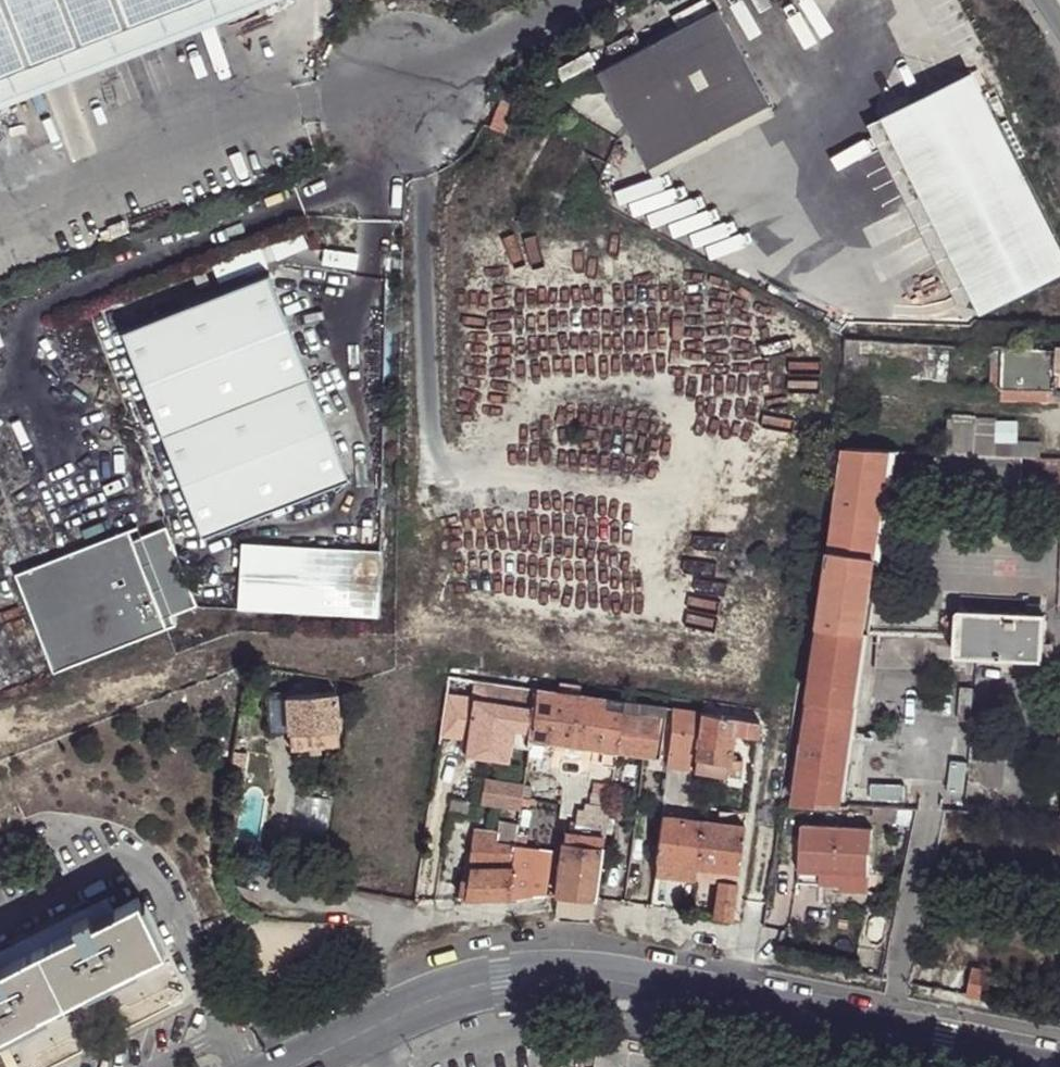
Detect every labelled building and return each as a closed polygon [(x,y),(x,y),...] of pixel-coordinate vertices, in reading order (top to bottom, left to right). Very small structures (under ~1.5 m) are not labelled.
[(195,0),(0,0),(0,76),(195,0)] [(722,9),(600,73),(650,170),(773,106),(722,9)] [(881,117),(981,317),(1059,278),(1059,246),(973,72),(881,117)] [(523,89),(506,83),(499,102),(502,103),(492,130),(507,136),(523,89)] [(773,106),(650,170),(656,181),(778,117),(773,106)] [(121,326),(203,529),(347,472),(267,269),(121,326)] [(844,339),(843,352),(937,356),(938,344),(844,339)] [(985,345),(985,355),(990,355),(989,391),(995,390),(994,401),(1052,403),(1053,392),(1059,393),(1059,349),(985,345)] [(1053,392),(1052,403),(1059,403),(1059,393),(1053,392)] [(1017,458),(1029,459),(1030,444),(1008,442),(989,441),(990,422),(990,419),(939,416),(936,454),(973,455),(987,456),(1017,458)] [(1009,422),(990,422),(989,441),(1008,442),(1009,422)] [(853,710),(889,451),(846,449),(811,703),(853,710)] [(936,454),(931,453),(929,486),(1016,491),(1016,483),(1017,458),(987,456),(973,455),(936,454)] [(1017,458),(1016,483),(1035,485),(1038,485),(1042,487),(1044,489),(1046,492),(1048,495),(1048,499),(1048,503),(1059,504),(1059,460),(1029,459),(1017,458)] [(138,522),(16,568),(54,667),(177,620),(174,611),(197,600),(165,522),(142,531),(138,522)] [(381,547),(244,541),(241,606),(378,612),(381,547)] [(954,635),(953,654),(958,659),(1042,662),(1043,615),(964,610),(955,614),(954,635)] [(954,668),(953,654),(954,635),(880,630),(879,665),(954,668)] [(525,768),(527,757),(527,749),(529,739),(535,692),(494,686),(446,679),(442,708),(490,716),(482,762),(525,768)] [(605,702),(554,695),(535,692),(529,739),(543,741),(605,750),(617,752),(618,750),(623,719),(622,716),(624,704),(605,702)] [(286,696),(288,731),(289,749),(337,744),(336,728),(335,693),(286,696)] [(797,805),(840,807),(853,710),(811,703),(797,805)] [(664,710),(647,708),(624,704),(622,716),(623,719),(618,750),(653,755),(656,724),(645,722),(646,714),(664,718),(664,710)] [(665,803),(687,805),(691,772),(699,715),(673,711),(663,802),(665,803)] [(699,715),(691,772),(727,776),(729,760),(732,736),(744,737),(755,740),(758,722),(699,715)] [(754,754),(755,740),(744,737),(742,753),(754,754)] [(527,749),(527,757),(541,759),(543,741),(529,739),(527,749)] [(603,768),(615,769),(617,752),(605,750),(603,768)] [(743,762),(729,760),(727,776),(741,778),(743,762)] [(524,785),(485,780),(481,804),(519,809),(523,795),(524,785)] [(593,807),(610,808),(611,796),(595,794),(593,807)] [(663,817),(703,823),(704,818),(705,809),(687,805),(665,803),(663,817)] [(573,824),(571,833),(568,833),(559,896),(598,900),(607,839),(610,808),(593,807),(589,806),(585,825),(573,824)] [(705,809),(704,818),(721,821),(723,811),(705,809)] [(891,823),(893,810),(868,809),(867,822),(891,823)] [(656,875),(696,881),(698,866),(703,823),(663,817),(656,875)] [(703,823),(698,866),(738,872),(744,829),(703,823)] [(844,875),(865,877),(868,830),(798,826),(795,872),(829,874),(828,885),(840,886),(842,886),(844,875)] [(471,829),(468,854),(463,854),(457,899),(461,899),(509,898),(512,874),(516,845),(517,843),(516,835),(495,832),(471,829)] [(512,874),(509,898),(530,896),(544,897),(551,849),(517,843),(516,845),(512,874)] [(698,866),(696,881),(718,884),(737,886),(738,872),(698,866)] [(794,883),(828,885),(829,874),(795,872),(794,883)] [(864,893),(865,877),(844,875),(842,886),(840,886),(840,892),(864,893)] [(718,884),(713,919),(732,923),(737,886),(718,884)] [(554,922),(593,924),(598,900),(559,896),(554,922)] [(134,900),(94,920),(87,923),(72,930),(32,951),(56,1001),(96,982),(110,974),(158,951),(134,900)] [(94,920),(86,906),(0,949),(0,968),(32,951),(72,930),(68,922),(83,915),(87,923),(94,920)] [(68,922),(72,930),(87,923),(83,915),(68,922)] [(56,1001),(32,951),(0,968),(0,1032),(30,1015),(56,1001)] [(984,1000),(990,974),(974,970),(970,997),(984,1000)] [(113,980),(110,974),(96,982),(99,986),(113,980)] [(30,1015),(0,1032),(0,1037),(5,1035),(7,1036),(21,1030),(20,1027),(33,1020),(30,1015)]
